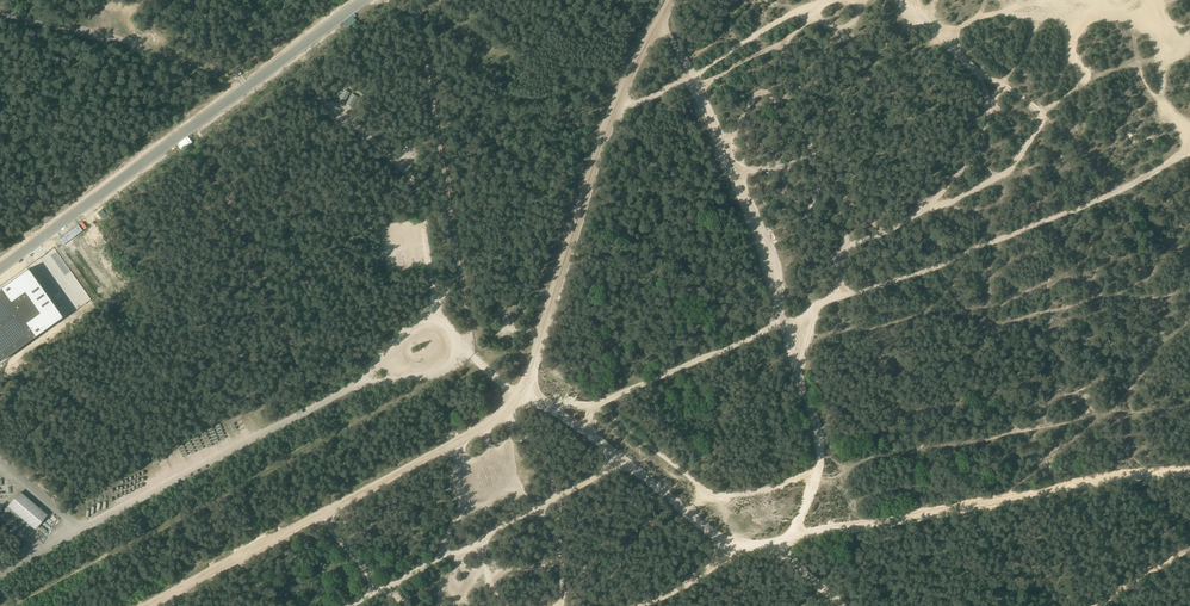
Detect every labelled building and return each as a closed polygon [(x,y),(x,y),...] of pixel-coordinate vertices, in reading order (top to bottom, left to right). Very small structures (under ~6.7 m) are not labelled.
[(0,289),(0,361),(62,317),(28,269),(0,289)] [(35,529),(47,515),(19,491),(7,506),(35,529)]
